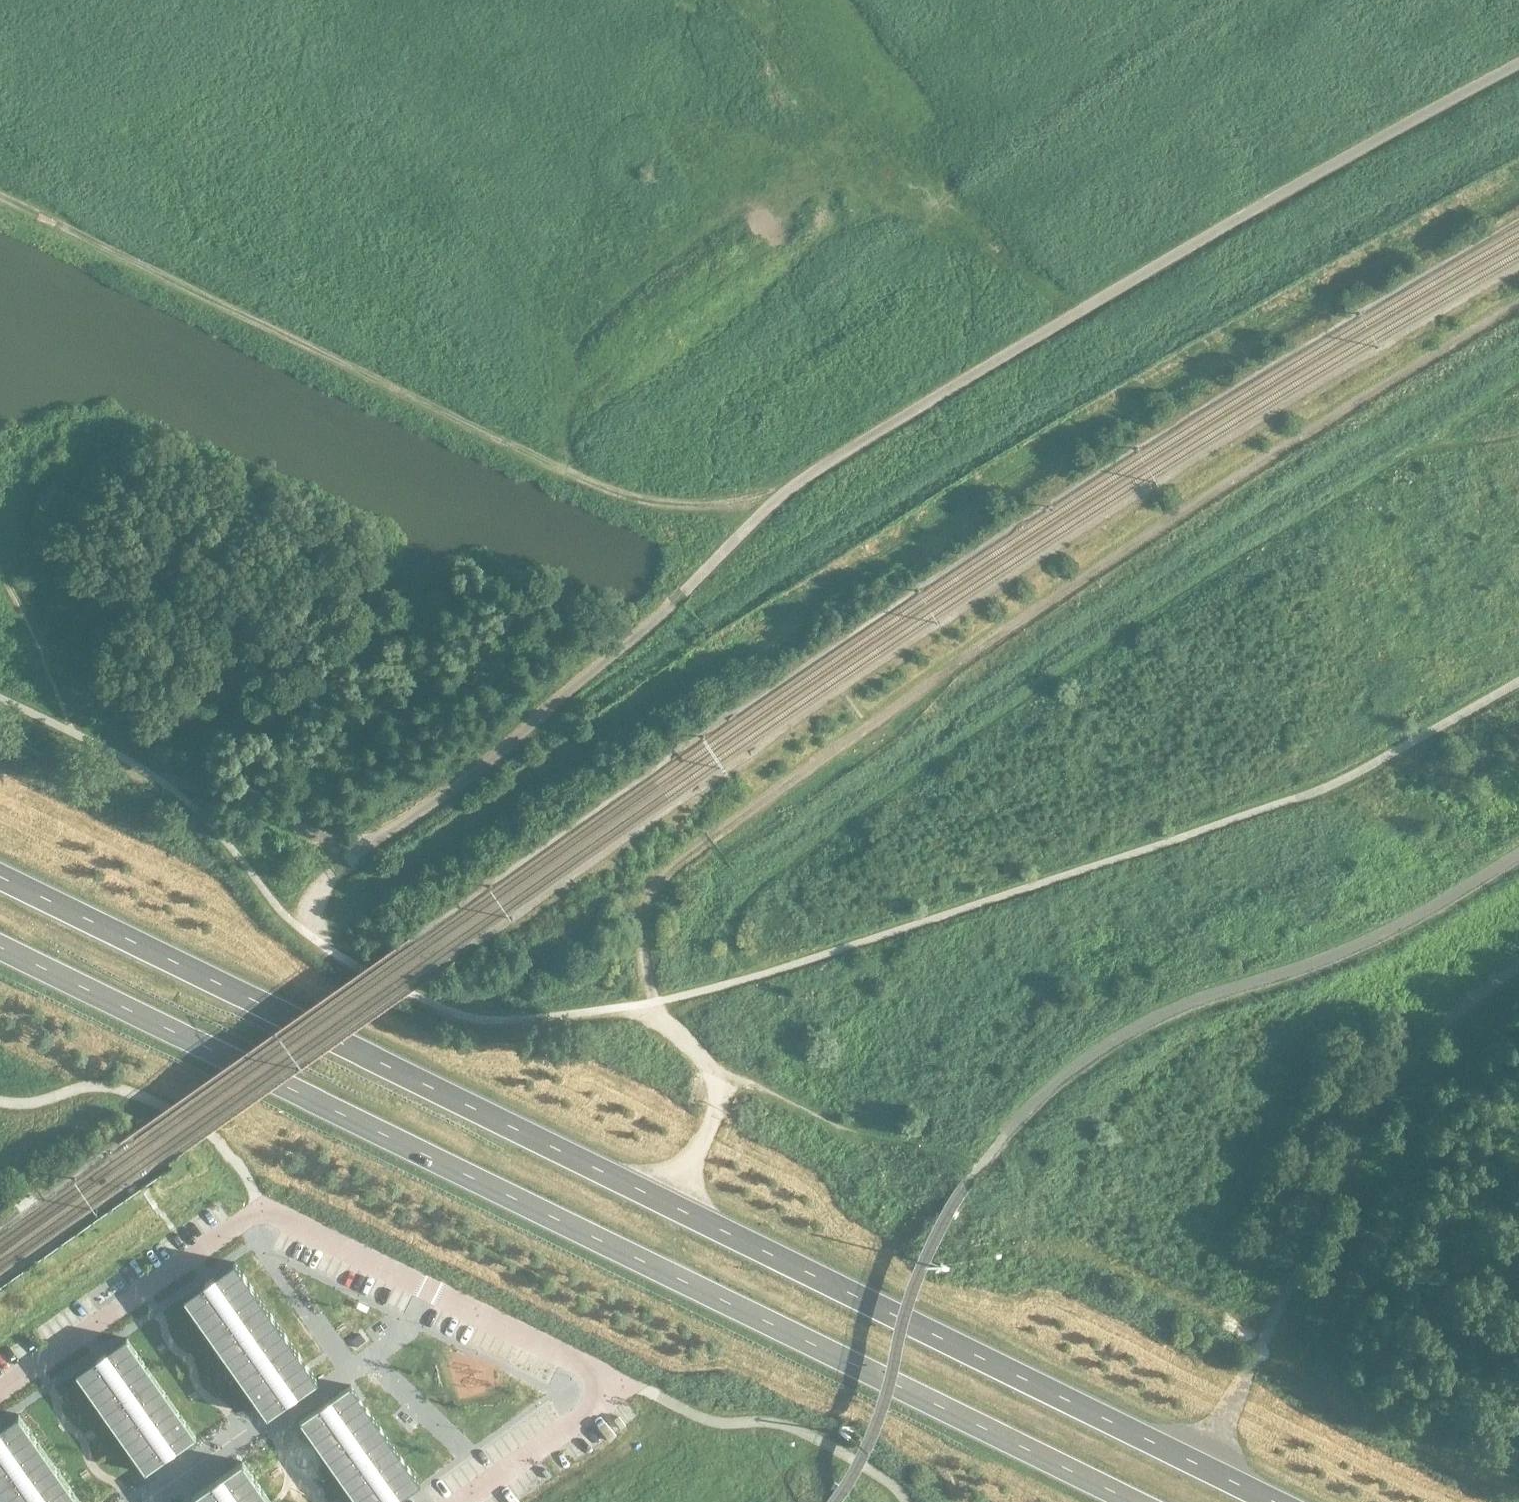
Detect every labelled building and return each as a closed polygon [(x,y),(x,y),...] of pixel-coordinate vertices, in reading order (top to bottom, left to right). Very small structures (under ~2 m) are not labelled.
[(235,1261),(184,1297),(267,1416),(288,1402),(284,1396),(294,1389),(298,1395),(319,1380),(235,1261)] [(97,1359),(76,1373),(146,1473),(166,1458),(162,1452),(172,1445),(176,1451),(197,1436),(127,1337),(106,1352),(110,1358),(101,1364),(97,1359)] [(300,1420),(357,1501),(388,1501),(386,1499),(396,1493),(400,1498),(421,1484),(351,1384),(330,1399),(334,1405),(325,1412),(321,1406),(300,1420)] [(5,1501),(81,1501),(19,1413),(0,1427),(0,1430),(2,1434),(0,1435),(0,1495),(5,1501)] [(192,1497),(196,1501),(272,1501),(243,1460),(222,1475),(226,1481),(217,1488),(213,1482),(192,1497)]
